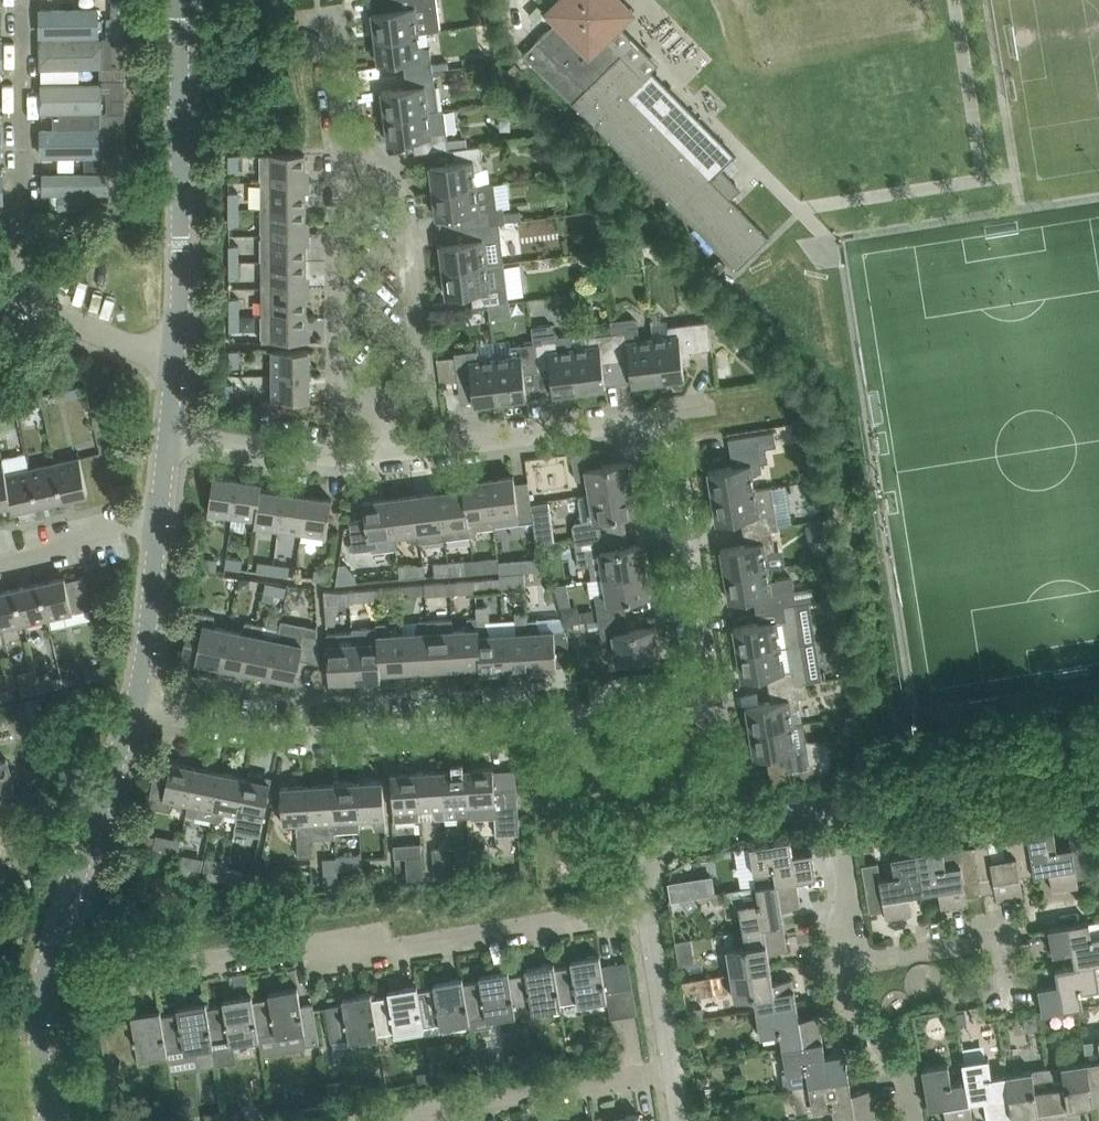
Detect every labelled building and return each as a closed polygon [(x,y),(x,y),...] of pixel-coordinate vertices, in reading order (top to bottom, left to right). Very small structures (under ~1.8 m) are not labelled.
[(102,18),(102,38),(112,38),(112,34),(125,33),(125,23),(125,6),(125,3),(125,0),(112,0),(112,18),(102,18)] [(372,13),(373,24),(375,24),(377,37),(418,32),(440,29),(438,12),(437,3),(437,0),(381,0),(382,10),(373,11),(373,13),(372,13)] [(524,53),(555,85),(572,103),(679,210),(738,269),(770,236),(738,205),(732,198),(742,187),(722,168),(734,156),(735,156),(736,156),(735,155),(652,70),(651,71),(651,72),(646,78),(608,40),(621,26),(634,13),(621,0),(560,0),(551,8),(548,11),(547,13),(551,18),(556,22),(537,41),(524,53)] [(98,7),(42,8),(42,31),(98,31),(98,7)] [(378,51),(376,51),(378,62),(380,62),(380,64),(404,61),(406,74),(433,70),(444,69),(449,68),(448,61),(432,63),(432,57),(430,47),(419,46),(418,32),(377,37),(378,51)] [(101,80),(109,80),(125,80),(125,33),(112,34),(112,38),(112,67),(101,67),(101,80)] [(107,38),(40,40),(41,68),(108,66),(107,38)] [(515,63),(507,71),(515,79),(523,71),(515,63)] [(383,92),(382,92),(383,103),(385,102),(386,116),(438,110),(433,70),(406,74),(407,87),(383,90),(383,92)] [(103,113),(101,113),(101,123),(101,126),(111,126),(125,126),(126,126),(126,122),(126,113),(125,80),(110,80),(109,98),(112,98),(112,113),(107,113),(103,113)] [(103,84),(38,84),(38,108),(102,108),(103,84)] [(388,130),(386,130),(388,141),(390,141),(390,142),(414,139),(415,153),(430,151),(443,149),(449,148),(448,141),(444,109),(438,110),(386,116),(388,130)] [(125,126),(111,126),(111,147),(125,147),(125,126)] [(100,128),(42,129),(42,146),(100,145),(100,128)] [(431,166),(430,166),(431,177),(433,177),(435,191),(476,186),(476,183),(474,172),(484,168),(481,144),(475,145),(466,146),(454,148),(455,161),(431,164),(431,166)] [(229,171),(238,171),(238,154),(229,154),(229,171)] [(261,182),(305,181),(305,154),(261,154),(261,182)] [(101,157),(85,158),(85,171),(102,170),(109,170),(126,170),(126,159),(126,157),(125,157),(111,157),(101,157)] [(126,201),(126,170),(109,170),(109,201),(102,201),(102,214),(127,214),(126,201)] [(109,173),(42,173),(43,193),(109,192),(109,173)] [(261,208),(305,208),(305,181),(261,182),(261,208)] [(436,204),(434,204),(436,215),(438,215),(438,217),(439,217),(462,214),(464,227),(521,219),(520,211),(505,213),(504,207),(497,207),(494,184),(494,182),(476,183),(476,186),(435,191),(436,204)] [(230,208),(239,208),(239,192),(229,192),(230,208)] [(230,224),(239,224),(239,208),(230,208),(230,224)] [(262,235),(306,234),(305,208),(261,208),(262,235)] [(441,245),(440,245),(441,256),(443,256),(444,269),(486,264),(504,262),(499,222),(464,227),(465,240),(442,243),(441,243),(441,245)] [(262,261),(306,261),(306,234),(262,235),(262,261)] [(230,261),(239,261),(239,245),(230,245),(230,261)] [(601,252),(588,253),(590,265),(602,264),(601,252)] [(230,277),(239,277),(239,261),(230,261),(230,277)] [(262,287),(306,287),(306,261),(262,261),(262,287)] [(474,306),(509,302),(504,262),(444,269),(446,283),(444,283),(446,294),(448,294),(448,296),(472,293),(474,306)] [(262,314),(306,314),(306,287),(262,287),(262,314)] [(230,314),(239,314),(239,298),(230,298),(230,314)] [(230,330),(240,330),(239,314),(230,314),(230,330)] [(262,341),(306,341),(306,314),(262,314),(262,341)] [(621,323),(612,324),(612,327),(613,332),(616,360),(629,359),(632,381),(632,383),(634,383),(635,384),(645,383),(645,381),(659,380),(653,338),(640,340),(637,321),(632,317),(629,318),(625,318),(621,323)] [(667,336),(654,338),(659,380),(672,378),(673,380),(683,378),(683,376),(685,376),(684,365),(691,364),(689,351),(699,350),(712,348),(708,321),(696,322),(683,324),(678,324),(668,325),(667,336)] [(551,324),(532,326),(534,342),(537,370),(551,369),(553,391),(554,393),(556,393),(556,394),(566,393),(566,391),(580,389),(575,348),(574,348),(572,334),(559,335),(551,324)] [(588,346),(575,348),(580,389),(594,388),(594,390),(604,388),(604,386),(606,386),(606,384),(603,362),(616,360),(613,332),(612,332),(590,335),(588,346)] [(509,356),(496,358),(501,399),(515,398),(515,400),(526,398),(525,396),(527,396),(527,394),(524,372),(537,370),(534,342),(511,345),(509,356)] [(240,367),(240,350),(230,350),(231,367),(240,367)] [(273,375),(310,374),(310,350),(273,350),(273,375)] [(456,357),(439,359),(441,381),(458,379),(458,380),(472,379),(475,401),(475,403),(477,403),(477,404),(488,403),(487,401),(501,399),(496,358),(482,359),(478,350),(477,350),(455,352),(456,357)] [(273,399),(310,399),(310,374),(273,375),(273,399)] [(224,400),(233,400),(233,383),(224,383),(224,400)] [(65,399),(81,395),(79,386),(63,390),(65,399)] [(17,410),(33,406),(42,404),(40,395),(15,401),(17,410)] [(0,404),(0,409),(1,413),(5,412),(7,412),(15,410),(16,410),(17,410),(15,401),(0,404)] [(710,472),(708,472),(710,482),(712,482),(714,496),(755,490),(753,476),(763,471),(761,463),(769,461),(767,447),(778,445),(775,430),(764,432),(729,438),(731,452),(731,453),(734,466),(710,470),(710,472)] [(602,465),(599,449),(572,453),(576,479),(589,480),(591,494),(631,487),(629,477),(630,477),(627,461),(602,465)] [(63,498),(88,492),(80,457),(55,463),(63,498)] [(0,459),(0,503),(11,501),(12,501),(6,473),(7,473),(4,458),(2,459),(0,459)] [(38,503),(63,498),(55,463),(30,468),(38,503)] [(7,473),(6,473),(12,501),(11,501),(13,509),(14,509),(38,503),(30,468),(29,468),(7,473)] [(233,515),(238,479),(214,476),(208,512),(233,515)] [(498,479),(489,480),(493,514),(495,526),(511,524),(520,523),(534,521),(531,503),(528,481),(515,483),(514,476),(498,478),(498,479)] [(256,525),(262,482),(238,479),(233,515),(255,519),(254,525),(256,525)] [(464,482),(463,482),(464,489),(471,536),(477,535),(478,529),(493,527),(493,526),(495,526),(493,514),(489,480),(479,481),(479,480),(464,482)] [(279,529),(284,492),(261,489),(262,482),(256,525),(279,529)] [(755,490),(714,496),(716,510),(714,510),(716,521),(718,520),(718,522),(742,518),(744,531),(772,527),(778,526),(772,486),(755,490)] [(575,521),(572,525),(574,538),(575,539),(627,531),(624,515),(636,513),(633,496),(632,496),(631,487),(591,494),(579,495),(581,512),(583,520),(575,521)] [(471,536),(464,489),(449,491),(449,492),(440,493),(445,539),(471,536)] [(303,532),(308,495),(284,492),(279,529),(303,532)] [(430,493),(414,495),(421,542),(429,541),(445,539),(440,493),(430,494),(430,493)] [(327,535),(329,521),(332,499),(308,495),(303,532),(327,535)] [(421,542),(414,495),(399,497),(399,498),(390,499),(394,534),(407,532),(412,543),(421,542)] [(380,501),(380,499),(364,501),(366,518),(350,520),(354,550),(372,548),(372,551),(396,548),(394,534),(390,499),(380,501)] [(550,501),(531,503),(534,521),(537,543),(555,541),(550,501)] [(723,550),(721,551),(723,561),(724,561),(726,574),(768,568),(765,554),(775,550),(772,527),(744,531),(746,544),(722,548),(723,550)] [(627,531),(575,539),(579,567),(590,566),(592,578),(605,576),(605,577),(644,571),(643,560),(644,560),(641,543),(629,545),(627,531)] [(242,569),(243,560),(227,557),(225,567),(242,569)] [(475,572),(499,570),(498,557),(474,559),(475,572)] [(832,557),(820,559),(822,571),(833,569),(832,557)] [(217,570),(218,560),(202,558),(201,568),(217,570)] [(538,558),(523,560),(524,571),(539,569),(538,558)] [(449,574),(465,573),(464,560),(448,561),(449,574)] [(434,575),(449,574),(448,561),(433,562),(434,575)] [(258,562),(257,571),(273,573),(274,564),(258,562)] [(409,563),(398,564),(400,578),(411,577),(410,565),(409,563)] [(289,575),(290,566),(274,564),(273,573),(289,575)] [(768,568),(726,574),(729,588),(727,588),(729,599),(730,599),(731,600),(755,596),(757,609),(797,603),(794,589),(793,579),(790,576),(780,578),(769,580),(768,568)] [(329,581),(331,572),(315,570),(313,579),(329,581)] [(646,579),(644,571),(605,577),(607,589),(595,595),(599,621),(627,616),(624,600),(650,596),(647,579),(646,579)] [(524,572),(507,573),(508,588),(525,587),(524,572)] [(65,577),(41,582),(49,618),(91,608),(84,576),(66,580),(65,577)] [(493,577),(474,578),(475,591),(495,590),(493,577)] [(240,578),(239,588),(250,590),(251,579),(240,578)] [(474,578),(456,580),(457,593),(475,591),(474,578)] [(443,581),(425,583),(426,596),(444,594),(443,581)] [(26,586),(15,588),(24,623),(34,621),(49,618),(41,582),(26,586)] [(266,582),(264,593),(285,597),(287,586),(266,582)] [(394,586),(374,587),(375,599),(395,597),(394,586)] [(374,587),(355,589),(356,600),(375,599),(374,587)] [(0,592),(0,629),(6,627),(24,623),(15,588),(0,592)] [(339,590),(323,589),(325,606),(350,603),(350,601),(349,589),(339,590)] [(735,629),(733,629),(735,640),(737,639),(739,652),(802,642),(800,624),(801,606),(801,602),(797,603),(757,609),(759,622),(735,626),(735,629)] [(489,606),(477,606),(478,617),(478,623),(478,629),(479,636),(481,664),(480,664),(480,671),(481,671),(497,670),(497,668),(506,668),(504,634),(491,635),(487,622),(490,622),(489,606)] [(593,609),(580,611),(581,621),(595,619),(593,609)] [(222,663),(228,629),(215,626),(215,615),(192,610),(183,651),(197,654),(196,659),(212,662),(212,661),(222,663)] [(516,633),(504,634),(506,668),(516,667),(516,669),(531,668),(527,620),(527,611),(515,612),(515,621),(516,633)] [(629,630),(627,616),(599,621),(603,644),(616,646),(619,661),(659,655),(659,653),(658,654),(656,645),(658,645),(655,626),(629,630)] [(481,664),(477,617),(468,617),(466,629),(453,630),(455,664),(465,664),(465,665),(480,664),(481,664)] [(453,618),(427,620),(430,667),(446,666),(446,665),(455,664),(453,630),(453,618)] [(430,667),(427,620),(418,620),(416,632),(403,633),(405,668),(415,667),(415,668),(430,667)] [(541,631),(537,620),(527,620),(531,668),(547,667),(547,665),(556,665),(556,666),(570,665),(568,643),(568,639),(566,630),(541,631)] [(278,639),(271,673),(280,675),(280,676),(296,679),(300,659),(320,663),(318,628),(281,621),(281,623),(278,639)] [(246,669),(255,625),(246,623),(241,632),(228,629),(222,663),(231,665),(231,666),(246,669)] [(386,623),(377,623),(377,626),(380,671),(381,670),(396,669),(396,668),(405,668),(403,633),(390,634),(386,623)] [(271,673),(278,639),(265,637),(264,626),(255,625),(246,669),(261,672),(261,671),(271,673)] [(377,626),(352,628),(352,631),(353,643),(356,677),(365,677),(365,678),(381,677),(381,670),(380,671),(377,626)] [(346,678),(356,677),(352,631),(327,633),(328,644),(330,680),(346,679),(346,678)] [(802,642),(739,652),(741,667),(740,667),(741,677),(743,677),(743,679),(767,675),(769,688),(806,682),(814,680),(805,660),(802,642)] [(86,680),(106,676),(104,667),(84,671),(86,680)] [(39,680),(37,681),(39,691),(49,689),(54,688),(53,687),(63,685),(62,680),(61,677),(52,679),(51,677),(39,680)] [(588,700),(613,700),(614,678),(589,678),(588,700)] [(35,681),(20,684),(22,695),(39,691),(37,681),(35,681)] [(748,707),(746,708),(748,718),(750,718),(752,731),(793,724),(791,711),(801,707),(799,697),(808,696),(806,682),(769,688),(772,701),(748,705),(748,707)] [(0,690),(0,700),(15,696),(13,687),(0,690)] [(793,724),(752,731),(754,745),(752,745),(754,756),(756,755),(756,757),(767,755),(780,753),(782,766),(791,765),(793,780),(833,771),(831,759),(831,754),(810,758),(808,740),(805,722),(803,722),(793,724)] [(16,795),(7,759),(0,760),(0,799),(16,795)] [(189,803),(196,767),(171,762),(168,778),(154,775),(148,805),(161,809),(171,811),(177,800),(189,803)] [(189,803),(187,814),(196,816),(211,819),(221,772),(196,767),(189,803)] [(494,767),(468,769),(470,805),(471,816),(486,815),(496,815),(497,834),(519,833),(516,787),(516,774),(494,776),(494,770),(494,767)] [(468,769),(443,770),(445,807),(446,818),(461,817),(471,816),(470,805),(468,769)] [(443,770),(418,772),(420,808),(432,808),(436,818),(446,818),(445,807),(443,770)] [(238,813),(245,777),(221,772),(211,819),(221,821),(226,811),(238,813)] [(418,772),(392,774),(393,796),(395,821),(421,819),(420,808),(418,772)] [(238,813),(235,830),(260,835),(267,804),(271,782),(245,777),(238,813)] [(386,828),(385,803),(383,781),(357,782),(360,819),(372,818),(376,829),(386,828)] [(336,838),(337,838),(336,831),(360,830),(360,819),(357,782),(332,784),(336,838)] [(311,840),(336,838),(332,784),(307,785),(311,840)] [(311,840),(307,785),(281,787),(284,823),(297,823),(299,856),(311,855),(310,840),(311,840)] [(1093,875),(1085,827),(1069,830),(1071,846),(1057,848),(1054,829),(1028,833),(1035,873),(1050,871),(1053,890),(1079,886),(1078,877),(1093,875)] [(1003,837),(1003,836),(1000,833),(988,835),(985,838),(986,844),(974,846),(982,893),(996,891),(998,900),(1024,895),(1021,876),(1035,873),(1028,833),(1003,837)] [(144,834),(141,845),(153,848),(156,836),(144,834)] [(791,838),(750,845),(755,871),(757,885),(776,882),(776,883),(797,879),(797,880),(817,877),(813,850),(793,854),(791,838)] [(394,857),(422,855),(421,842),(393,844),(394,857)] [(958,849),(957,845),(918,851),(924,892),(939,889),(942,909),(968,904),(967,896),(982,893),(974,846),(958,849)] [(473,846),(455,847),(456,860),(460,860),(473,859),(473,846)] [(447,847),(433,848),(433,855),(433,862),(448,861),(447,847)] [(924,892),(918,851),(892,856),(895,875),(881,878),(879,862),(862,865),(870,912),(885,910),(887,918),(913,914),(910,894),(924,892)] [(362,854),(336,856),(336,858),(336,859),(337,859),(337,868),(363,866),(362,859),(362,854)] [(227,868),(224,882),(234,884),(237,870),(227,868)] [(338,873),(324,874),(326,892),(339,891),(338,873)] [(669,882),(668,882),(668,883),(671,899),(676,899),(690,896),(715,892),(713,875),(669,882)] [(743,888),(737,888),(740,904),(744,929),(784,923),(782,908),(801,905),(800,897),(799,888),(797,880),(797,879),(776,883),(776,882),(757,885),(743,888)] [(135,907),(138,897),(127,893),(124,904),(135,907)] [(693,896),(678,900),(688,913),(700,905),(693,896)] [(1090,921),(1049,927),(1054,954),(1073,950),(1075,964),(1056,968),(1098,961),(1098,935),(1092,936),(1090,921)] [(746,944),(727,947),(731,973),(771,966),(769,952),(788,948),(784,923),(744,929),(746,944)] [(691,938),(676,941),(677,948),(692,945),(691,938)] [(578,1004),(608,999),(607,992),(602,965),(600,955),(571,959),(572,966),(556,969),(561,1003),(578,1000),(578,1004)] [(620,990),(633,988),(628,961),(615,963),(620,990)] [(1083,1006),(1081,991),(1098,988),(1098,978),(1096,962),(1098,962),(1098,961),(1056,968),(1058,983),(1039,986),(1043,1012),(1083,1006)] [(533,1012),(562,1007),(561,1003),(556,969),(554,962),(525,967),(527,973),(510,976),(516,1011),(532,1008),(533,1012)] [(607,992),(620,990),(615,963),(602,965),(607,992)] [(773,981),(771,966),(731,973),(735,998),(754,995),(757,1010),(797,1003),(793,978),(773,981)] [(471,1028),(491,1025),(490,1019),(516,1014),(516,1011),(510,976),(509,970),(479,974),(481,981),(464,983),(470,1022),(471,1028)] [(441,1027),(470,1022),(464,983),(463,977),(434,982),(435,988),(418,991),(424,1026),(441,1023),(441,1027)] [(424,1026),(418,991),(417,985),(388,990),(389,996),(373,999),(378,1033),(395,1031),(396,1034),(425,1029),(424,1026)] [(276,1036),(306,1031),(308,1046),(320,1044),(313,1003),(301,1005),(298,986),(269,991),(270,998),(253,1001),(259,1035),(276,1032),(276,1036)] [(624,1017),(638,1014),(633,988),(620,990),(624,1017)] [(611,1019),(624,1017),(620,990),(607,992),(608,999),(611,1019)] [(379,1037),(378,1033),(373,999),(372,992),(343,997),(344,1003),(326,1007),(332,1041),(349,1038),(350,1042),(379,1037)] [(238,1062),(235,1043),(260,1039),(259,1035),(253,1001),(252,994),(223,999),(224,1005),(208,1008),(217,1066),(238,1062)] [(179,1013),(162,1016),(168,1050),(168,1054),(169,1059),(186,1056),(185,1051),(198,1049),(201,1067),(201,1068),(209,1067),(217,1066),(208,1008),(207,1002),(198,1003),(186,1005),(178,1006),(179,1013)] [(800,1018),(797,1003),(757,1010),(761,1036),(780,1033),(783,1047),(823,1040),(819,1015),(800,1018)] [(1089,1006),(1081,1008),(1082,1016),(1088,1015),(1090,1012),(1089,1006)] [(168,1050),(162,1016),(161,1009),(132,1014),(133,1021),(100,1026),(109,1082),(125,1079),(122,1058),(139,1055),(139,1059),(168,1054),(168,1050)] [(967,1023),(965,1011),(957,1013),(959,1025),(967,1023)] [(1098,1100),(1098,1039),(1084,1042),(1088,1061),(1094,1101),(1098,1100)] [(787,1071),(782,1072),(785,1088),(809,1084),(850,1077),(847,1061),(845,1052),(826,1055),(823,1040),(804,1044),(783,1047),(787,1071)] [(438,1057),(430,1058),(432,1072),(440,1070),(438,1057)] [(992,1076),(989,1057),(963,1061),(966,1081),(967,1080),(970,1101),(971,1101),(985,1099),(988,1118),(1014,1114),(1007,1074),(992,1076)] [(487,1061),(478,1063),(479,1072),(488,1071),(487,1061)] [(1051,1087),(1056,1120),(1082,1120),(1080,1104),(1094,1101),(1088,1061),(1062,1065),(1065,1085),(1051,1087)] [(949,1063),(923,1068),(929,1108),(944,1106),(947,1120),(973,1120),(974,1120),(971,1101),(970,1101),(967,1080),(966,1081),(952,1083),(949,1063)] [(1051,1087),(1047,1067),(1007,1074),(1014,1114),(1028,1112),(1030,1120),(1056,1120),(1051,1087)] [(431,1071),(417,1073),(419,1082),(432,1080),(431,1071)] [(395,1076),(386,1078),(388,1085),(396,1084),(395,1076)] [(850,1077),(809,1084),(813,1110),(833,1107),(835,1120),(838,1120),(876,1114),(872,1089),(852,1092),(850,1077)] [(339,1082),(329,1084),(331,1096),(342,1094),(339,1082)] [(717,1100),(706,1103),(708,1115),(719,1112),(717,1100)] [(326,1105),(304,1108),(305,1120),(327,1117),(327,1116),(326,1105)] [(205,1112),(206,1120),(225,1120),(223,1109),(205,1112)] [(230,1112),(231,1120),(245,1120),(244,1110),(230,1112)]
